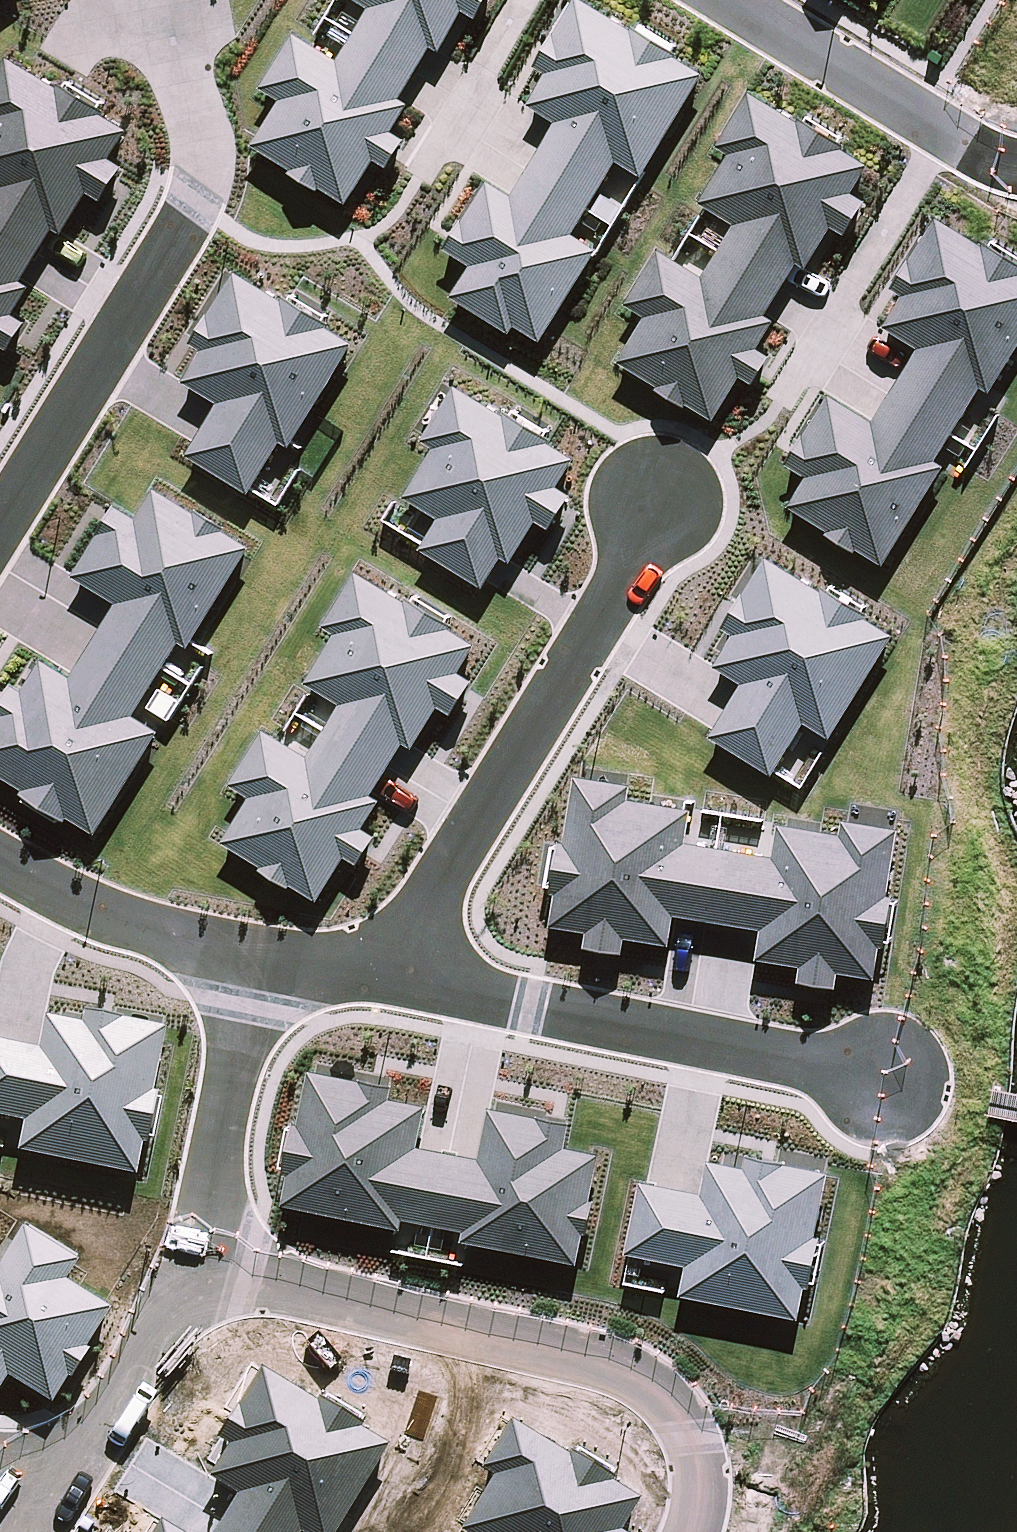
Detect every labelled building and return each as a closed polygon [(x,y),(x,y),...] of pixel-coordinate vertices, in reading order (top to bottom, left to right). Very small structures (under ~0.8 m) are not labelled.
[(347,36),(411,75),(426,50),(435,56),(461,14),(474,21),(487,0),(348,0),(363,9),(347,36)] [(554,125),(533,159),(595,197),(615,164),(641,180),(704,78),(676,61),(678,57),(633,30),(631,34),(577,1),(534,70),(544,76),(524,107),(554,125)] [(314,189),(342,206),(368,164),(381,171),(399,143),(386,135),(403,108),(394,103),(411,75),(347,36),(329,64),(286,37),(253,90),(274,102),(246,147),(286,172),(283,176),(311,194),(314,189)] [(38,257),(53,232),(62,238),(88,196),(101,203),(122,169),(109,161),(125,135),(100,119),(103,114),(57,85),(54,91),(6,62),(0,72),(0,234),(38,257)] [(733,225),(717,251),(781,291),(796,266),(805,271),(831,229),(844,237),(865,203),(852,195),(868,168),(843,153),(846,147),(800,119),(797,124),(749,95),(716,149),(727,156),(698,204),(733,225)] [(507,201),(483,186),(442,252),(467,267),(449,298),(509,335),(514,328),(539,343),(594,254),(569,239),(595,197),(533,159),(507,201)] [(936,222),(892,292),(902,298),(883,329),(918,351),(894,389),(956,428),(980,389),(990,395),(1016,350),(1016,272),(936,222)] [(8,353),(26,325),(13,317),(30,290),(21,285),(38,257),(0,234),(0,348),(8,353)] [(684,404),(713,421),(739,379),(751,387),(769,358),(756,350),(773,324),(764,318),(781,291),(717,251),(700,279),(656,252),(624,305),(644,318),(616,362),(656,387),(653,392),(681,409),(684,404)] [(187,458),(249,496),(280,444),(290,450),(353,347),(326,331),(329,326),(285,299),(282,304),(235,275),(208,319),(207,318),(190,346),(202,353),(183,383),(219,405),(187,458)] [(956,428),(894,389),(872,425),(829,398),(786,467),(807,480),(789,509),(827,533),(824,537),(852,555),(855,550),(882,567),(942,469),(934,464),(956,428)] [(557,491),(574,463),(547,446),(550,442),(506,415),(503,420),(455,390),(422,443),(434,451),(403,501),(438,522),(420,552),(483,590),(501,560),(511,566),(536,525),(549,533),(570,499),(557,491)] [(187,650),(249,550),(222,534),(224,530),(196,512),(193,517),(153,492),(135,522),(114,509),(71,579),(116,606),(101,631),(163,669),(178,645),(187,650)] [(708,739),(771,778),(803,726),(828,742),(892,639),(864,622),(866,618),(824,592),(821,596),(764,561),(741,598),(740,598),(719,631),(731,639),(712,669),(740,686),(708,739)] [(459,676),(476,648),(449,632),(452,627),(408,600),(405,605),(357,575),(325,628),(337,636),(306,686),(341,707),(325,732),(388,770),(403,745),(413,751),(438,710),(452,718),(473,684),(459,676)] [(163,669),(101,631),(71,680),(43,663),(23,694),(13,687),(0,708),(0,777),(25,792),(22,797),(66,824),(69,819),(97,836),(159,735),(133,719),(163,669)] [(371,798),(388,770),(325,732),(309,760),(264,733),(230,788),(251,800),(223,845),(262,869),(259,872),(289,890),(291,887),(319,903),(345,860),(357,867),(375,838),(363,831),(379,804),(371,798)] [(673,919),(704,924),(716,852),(685,847),(690,814),(627,804),(629,790),(574,781),(563,846),(558,845),(550,896),(555,897),(549,930),(586,936),(583,951),(622,957),(624,942),(668,949),(673,919)] [(716,852),(704,924),(761,933),(756,963),(800,971),(797,986),(836,992),(838,977),(874,983),(879,951),(884,952),(893,900),(888,900),(898,834),(842,825),(840,839),(777,829),(772,861),(716,852)] [(20,1152),(137,1176),(143,1145),(149,1146),(159,1096),(153,1094),(166,1031),(85,1014),(82,1026),(47,1019),(40,1052),(0,1044),(0,1118),(26,1124),(20,1152)] [(405,1220),(436,1227),(451,1155),(419,1149),(428,1109),(392,1102),(395,1088),(362,1081),(361,1084),(311,1074),(300,1128),(296,1127),(286,1176),(290,1176),(284,1206),(403,1230),(405,1220)] [(451,1155),(436,1227),(465,1233),(463,1242),(578,1266),(584,1237),(588,1238),(595,1203),(591,1202),(600,1158),(565,1150),(570,1125),(540,1119),(539,1121),(489,1111),(479,1161),(451,1155)] [(687,1269),(681,1297),(798,1321),(804,1291),(810,1292),(820,1241),(815,1240),(828,1177),(746,1160),(744,1172),(708,1164),(702,1197),(641,1185),(627,1257),(687,1269)] [(1,1391),(9,1378),(53,1405),(68,1381),(71,1384),(91,1353),(87,1350),(111,1311),(66,1283),(78,1264),(25,1231),(0,1270),(0,1391),(1,1391)]
